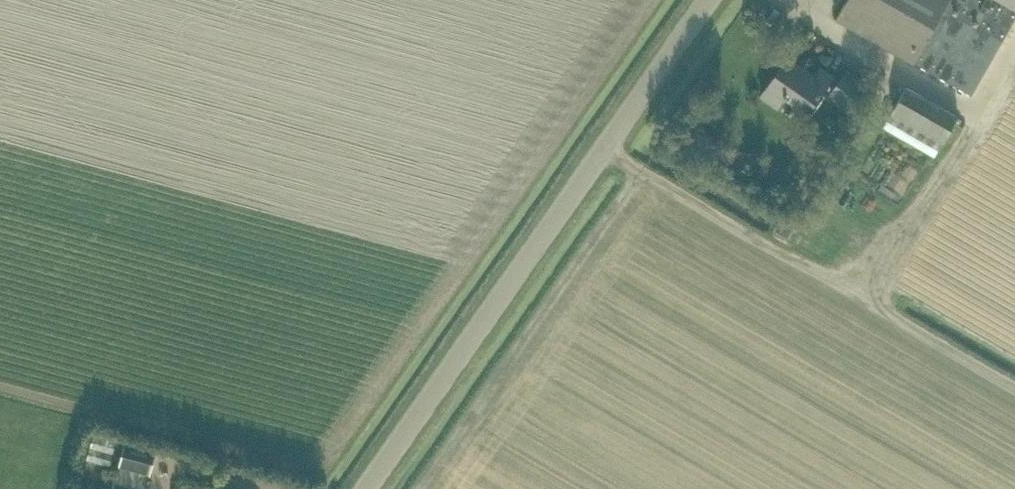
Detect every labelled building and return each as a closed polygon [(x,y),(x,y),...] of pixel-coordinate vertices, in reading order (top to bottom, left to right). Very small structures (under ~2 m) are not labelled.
[(1014,16),(1014,0),(846,0),(835,20),(913,63),(913,62),(971,94),(1014,16)] [(807,116),(834,76),(820,65),(814,74),(788,55),(759,97),(777,110),(784,100),(807,116)] [(845,112),(867,82),(846,67),(825,97),(845,112)] [(933,156),(944,143),(958,115),(906,85),(891,112),(883,127),(933,156)] [(823,156),(816,161),(822,169),(829,164),(823,156)] [(150,475),(157,450),(125,442),(119,466),(150,475)]
